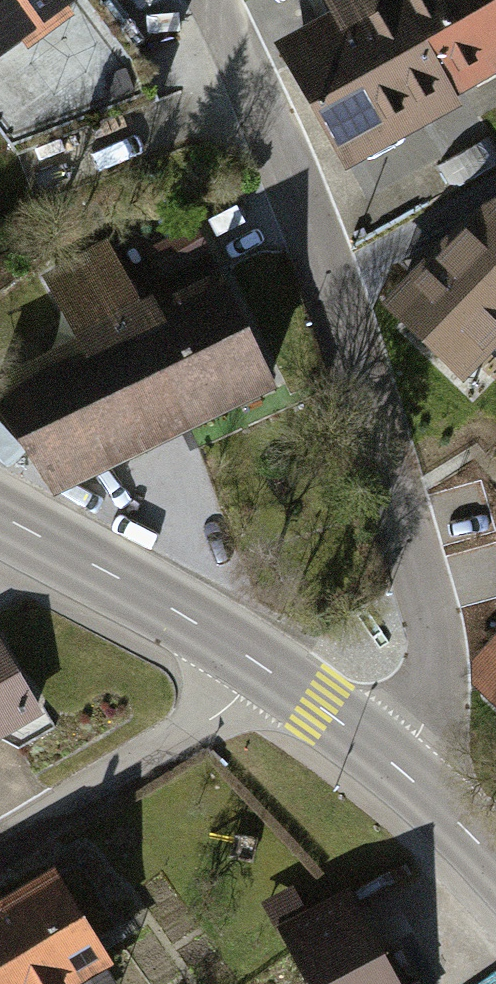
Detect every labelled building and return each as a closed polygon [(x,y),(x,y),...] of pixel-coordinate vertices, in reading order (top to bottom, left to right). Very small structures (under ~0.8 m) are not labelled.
[(14,152),(159,102),(140,53),(100,0),(0,0),(0,133),(14,152)] [(290,62),(339,149),(495,60),(495,0),(331,0),(348,29),(290,62)] [(394,312),(460,376),(495,339),(495,211),(477,221),(394,312)] [(157,245),(172,274),(216,251),(201,222),(157,245)] [(48,483),(271,378),(220,271),(138,308),(110,247),(47,279),(83,347),(0,389),(0,409),(48,483)] [(0,634),(0,759),(64,720),(8,629),(0,634)] [(478,676),(495,695),(495,657),(478,676)] [(0,912),(0,983),(72,983),(86,976),(37,891),(0,912)] [(283,935),(309,983),(388,983),(344,903),(283,935)]
